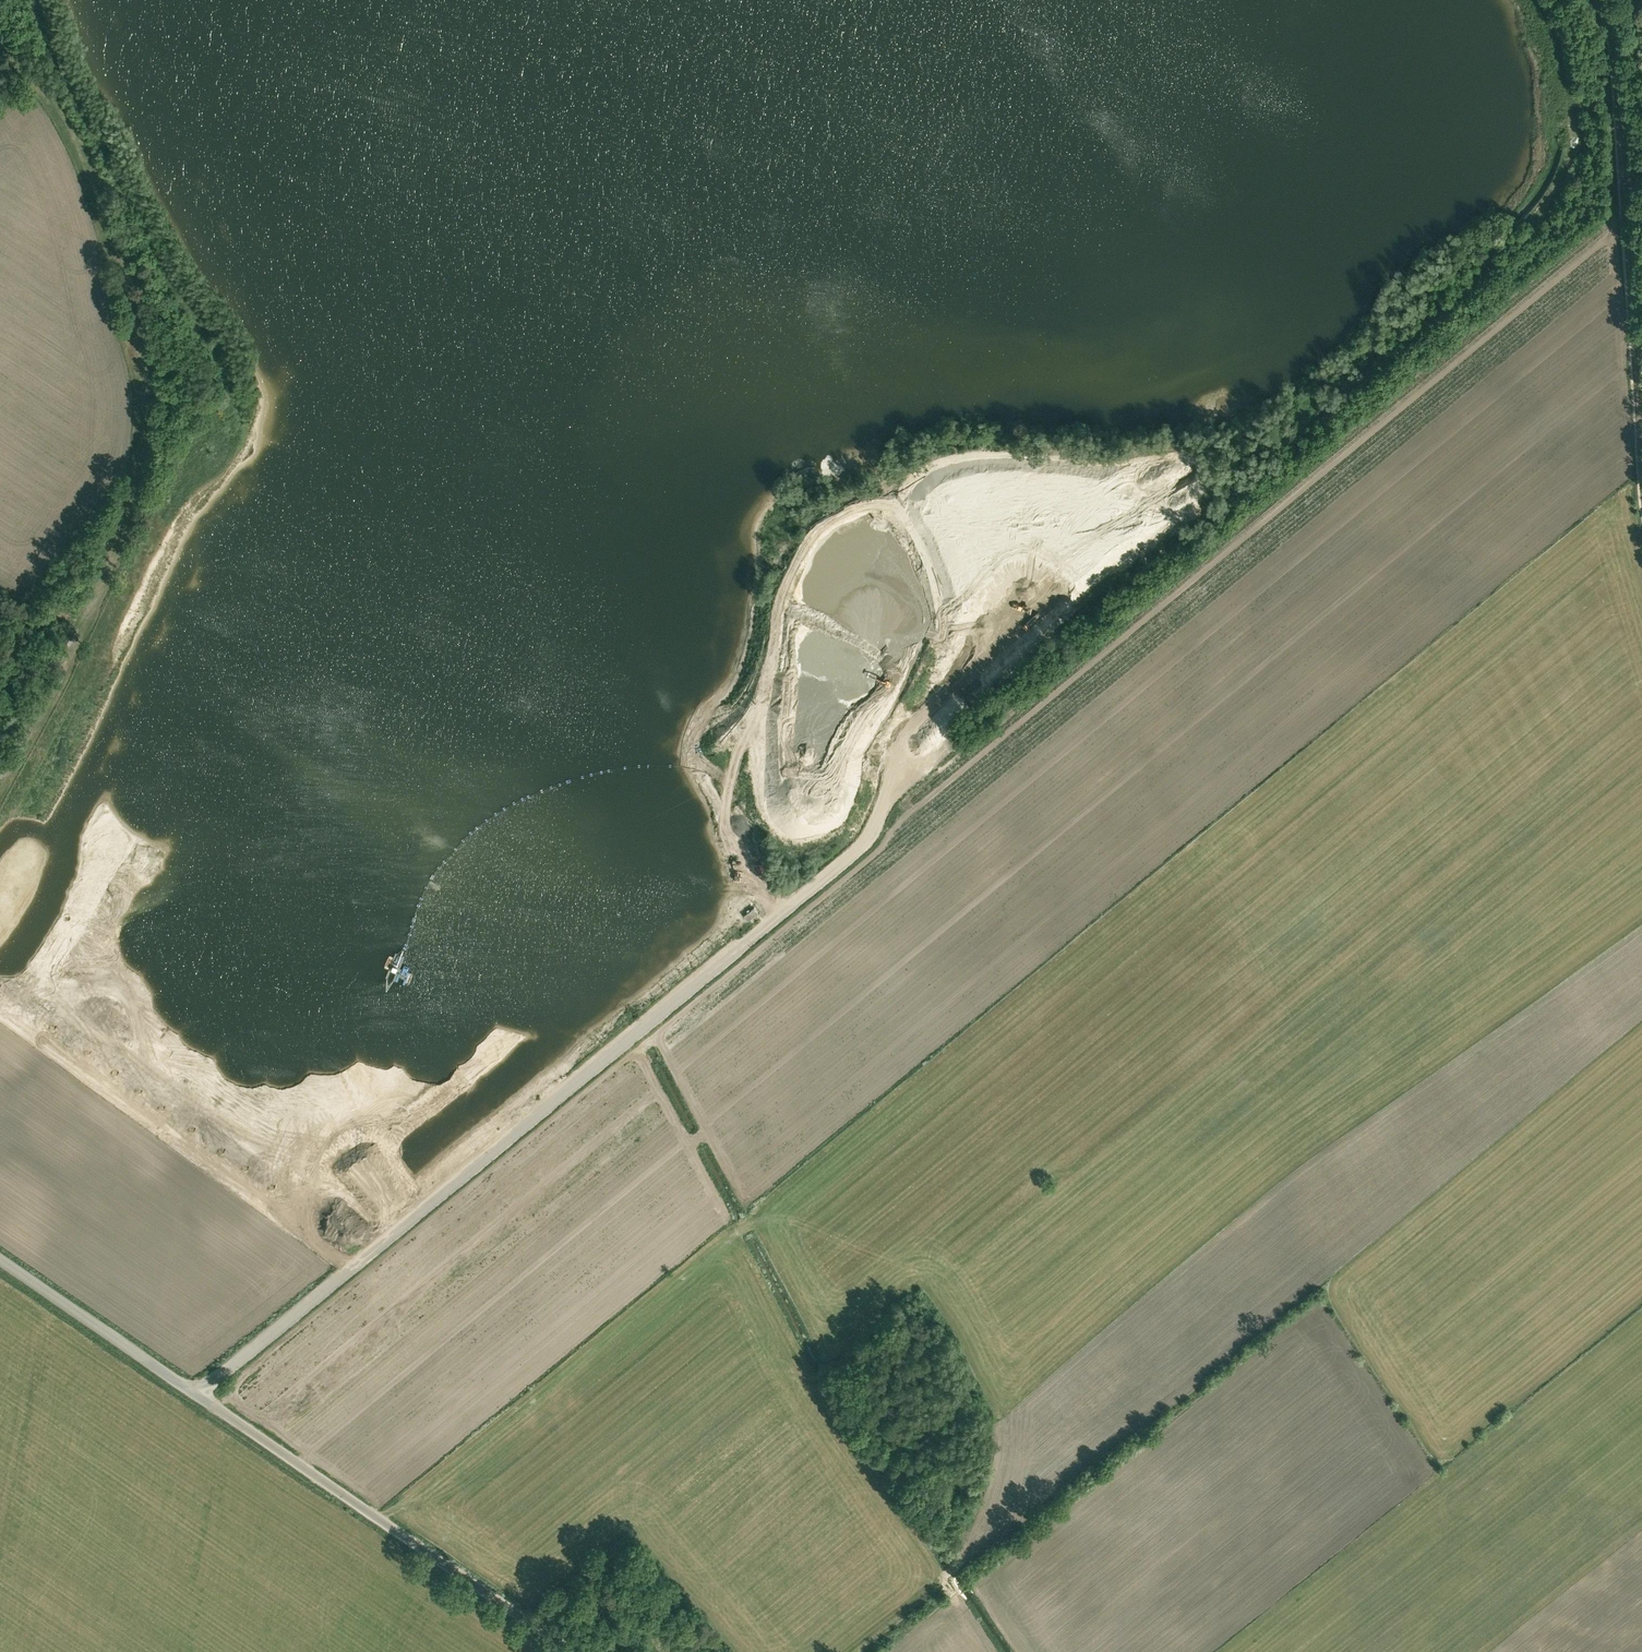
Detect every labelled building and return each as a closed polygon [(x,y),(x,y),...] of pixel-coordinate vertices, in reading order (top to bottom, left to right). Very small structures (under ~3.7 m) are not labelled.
[(751,921),(759,912),(749,903),(740,912),(751,921)]
